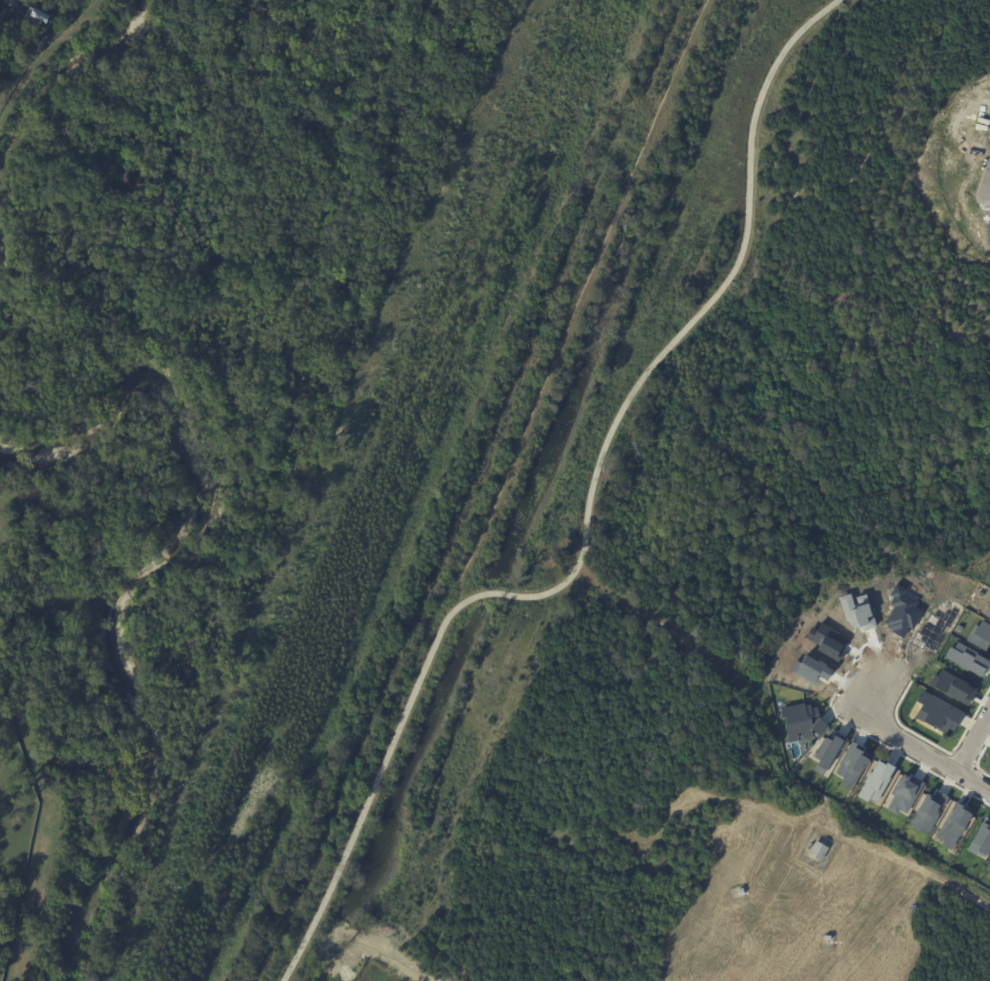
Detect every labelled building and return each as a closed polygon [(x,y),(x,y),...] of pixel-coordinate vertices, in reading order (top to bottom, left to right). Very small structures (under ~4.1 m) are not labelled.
[(40,10),(46,16),(42,21),(35,15),(40,10)] [(963,709),(919,691),(915,702),(919,704),(913,718),(952,735),(963,709)] [(786,742),(799,740),(799,739),(810,737),(810,734),(823,732),(818,706),(807,708),(806,703),(780,708),(786,742)] [(825,844),(823,847),(827,850),(820,864),(807,857),(815,842),(818,845),(820,841),(825,844)]
